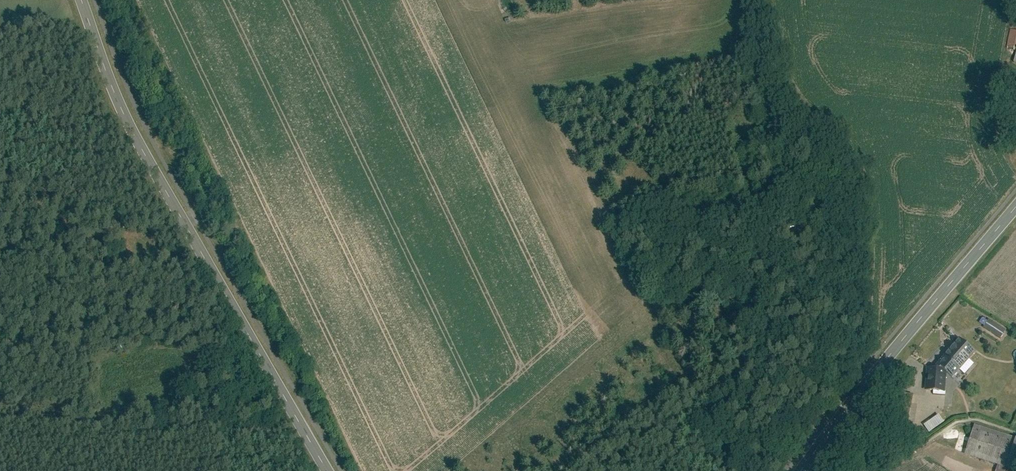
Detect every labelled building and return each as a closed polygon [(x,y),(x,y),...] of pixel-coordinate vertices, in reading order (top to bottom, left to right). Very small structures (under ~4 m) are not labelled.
[(1011,29),(1006,47),(1015,50),(1015,31),(1011,29)] [(1006,332),(988,321),(984,328),(1001,340),(1006,332)] [(937,370),(922,370),(923,396),(945,396),(945,377),(954,384),(959,376),(965,380),(973,368),(968,364),(974,356),(956,343),(937,370)] [(921,424),(927,432),(942,422),(936,414),(921,424)] [(974,430),(964,458),(1003,470),(1012,470),(1015,460),(1015,444),(974,430)]
